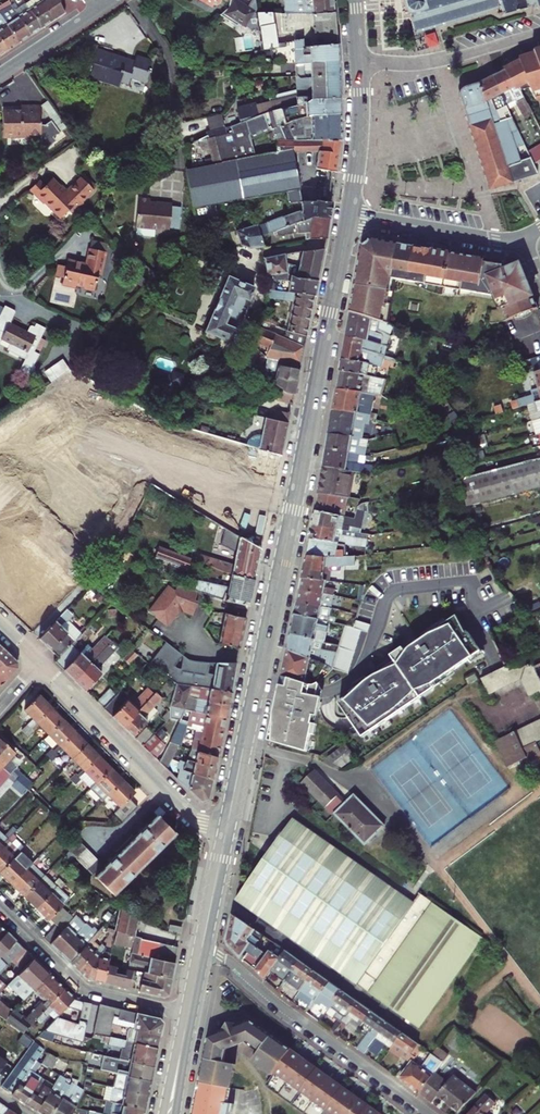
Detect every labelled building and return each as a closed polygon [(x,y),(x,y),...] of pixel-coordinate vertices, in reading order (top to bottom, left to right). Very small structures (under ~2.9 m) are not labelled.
[(17,43),(29,35),(14,10),(8,0),(0,0),(0,14),(17,43)] [(25,4),(40,28),(52,21),(39,0),(31,0),(25,4)] [(52,21),(65,13),(58,0),(39,0),(52,21)] [(232,17),(242,2),(238,0),(229,0),(227,7),(223,10),(232,17)] [(258,13),(257,0),(252,0),(248,7),(242,2),(232,17),(250,28),(260,26),(263,50),(277,47),(274,28),(272,13),(258,13)] [(294,12),(334,12),(333,0),(293,0),(294,12)] [(403,11),(402,14),(403,16),(406,16),(407,20),(409,19),(414,34),(498,9),(499,13),(498,14),(498,16),(500,15),(500,17),(502,17),(502,15),(521,9),(522,11),(524,10),(524,8),(536,4),(538,9),(539,8),(539,0),(400,0),(403,11)] [(24,4),(14,10),(29,35),(40,28),(25,4),(24,4)] [(334,12),(294,12),(287,12),(287,26),(281,27),(282,30),(293,29),(294,38),(315,37),(315,41),(316,45),(336,44),(334,12)] [(0,14),(0,40),(6,50),(17,43),(0,14)] [(437,30),(414,38),(419,50),(441,43),(437,30)] [(293,40),(294,62),(337,61),(336,44),(316,45),(315,41),(310,41),(310,38),(293,40)] [(130,77),(147,82),(150,70),(149,69),(151,59),(137,54),(135,59),(96,47),(92,63),(94,64),(90,79),(119,87),(120,82),(128,84),(130,77)] [(533,49),(533,52),(506,60),(502,68),(503,70),(513,89),(518,86),(520,90),(529,87),(535,97),(539,95),(539,47),(533,49)] [(241,123),(271,111),(311,100),(339,99),(337,61),(294,62),(294,63),(295,74),(292,76),(292,83),(295,85),(296,95),(257,104),(256,102),(237,107),(241,123)] [(503,70),(491,76),(506,104),(506,105),(515,100),(524,118),(532,114),(520,90),(518,86),(513,89),(503,70)] [(490,191),(538,174),(534,164),(530,156),(520,161),(516,149),(525,145),(517,129),(506,105),(506,104),(491,76),(480,82),(463,88),(461,90),(459,95),(490,191)] [(241,123),(230,127),(238,159),(255,155),(251,139),(271,129),(274,136),(288,130),(292,131),(305,126),(305,125),(312,125),(312,121),(339,120),(339,99),(311,100),(271,111),(241,123)] [(20,112),(1,113),(2,136),(27,135),(27,139),(40,138),(41,140),(41,144),(44,148),(54,140),(51,136),(58,131),(50,120),(43,125),(40,125),(39,106),(20,106),(20,110),(20,112)] [(274,136),(276,139),(297,141),(327,139),(328,141),(340,140),(339,120),(312,121),(312,125),(305,125),(305,126),(305,135),(292,135),(292,131),(288,130),(274,136)] [(305,126),(292,131),(292,135),(305,135),(305,126)] [(230,127),(214,131),(221,162),(238,159),(230,127)] [(297,141),(276,139),(275,151),(255,155),(238,159),(221,162),(190,169),(187,175),(194,208),(285,191),(287,202),(288,202),(293,202),(293,189),(300,188),(294,152),(319,152),(315,169),(336,172),(340,140),(328,141),(327,139),(297,141)] [(528,152),(530,156),(534,164),(539,160),(539,144),(528,152)] [(329,197),(332,175),(323,174),(320,196),(329,197)] [(81,178),(67,191),(66,192),(59,186),(51,178),(44,185),(38,180),(29,189),(35,195),(36,194),(60,218),(69,209),(72,213),(83,202),(81,201),(93,190),(81,178)] [(293,202),(300,202),(315,202),(312,186),(300,188),(293,189),(293,202)] [(169,232),(172,203),(157,202),(157,203),(150,202),(150,198),(138,197),(135,227),(155,229),(155,231),(157,231),(160,234),(165,234),(169,232)] [(315,202),(300,202),(301,209),(292,213),(265,222),(268,233),(278,230),(312,219),(329,218),(332,202),(315,202)] [(301,209),(300,202),(293,202),(288,202),(292,213),(301,209)] [(312,219),(278,230),(281,237),(309,233),(308,239),(326,239),(329,218),(312,219)] [(257,225),(261,235),(268,233),(265,222),(257,225)] [(236,231),(240,244),(252,248),(265,247),(261,235),(257,225),(236,231)] [(507,263),(374,239),(366,245),(364,246),(360,265),(351,311),(381,321),(385,322),(394,278),(499,297),(509,321),(539,309),(531,289),(528,281),(522,265),(505,272),(507,263)] [(86,263),(67,259),(66,266),(58,264),(55,276),(63,278),(62,284),(75,287),(76,283),(84,285),(84,288),(94,290),(98,274),(100,274),(106,252),(90,248),(86,263)] [(299,267),(286,262),(287,272),(296,276),(318,280),(324,248),(303,251),(299,267)] [(267,275),(287,272),(286,262),(286,257),(285,254),(264,258),(267,275)] [(287,272),(267,275),(267,282),(267,291),(274,291),(274,281),(290,281),(288,292),(293,292),(315,295),(318,280),(296,276),(287,272)] [(254,288),(228,277),(205,330),(206,331),(204,336),(206,340),(212,343),(216,341),(219,335),(232,341),(237,329),(236,329),(254,288)] [(315,295),(293,292),(290,309),(289,313),(310,317),(315,295)] [(8,349),(25,359),(19,370),(31,376),(41,355),(34,351),(36,348),(41,337),(46,327),(36,322),(34,326),(33,324),(30,325),(27,331),(9,321),(15,311),(4,305),(0,313),(0,338),(10,344),(8,349)] [(363,349),(377,353),(387,355),(389,345),(377,343),(381,321),(351,311),(347,336),(365,340),(363,349)] [(310,317),(289,313),(285,330),(306,336),(310,317)] [(261,318),(258,324),(270,330),(273,324),(261,318)] [(270,330),(258,324),(250,340),(268,350),(274,332),(270,330)] [(284,329),(282,336),(304,346),(306,336),(285,330),(284,329)] [(282,336),(274,332),(268,350),(266,354),(300,363),(304,346),(282,336)] [(347,336),(343,358),(378,365),(379,362),(376,362),(377,353),(363,349),(365,340),(347,336)] [(46,340),(41,337),(36,348),(40,351),(46,340)] [(300,363),(266,354),(265,355),(268,357),(265,368),(257,367),(258,364),(253,363),(260,350),(248,343),(239,359),(249,367),(268,380),(279,387),(285,392),(293,393),(300,363)] [(341,370),(371,376),(376,377),(378,369),(378,365),(343,358),(341,370)] [(53,381),(69,369),(63,361),(47,372),(53,381)] [(537,403),(539,402),(539,361),(532,363),(539,387),(532,389),(533,395),(512,401),(514,409),(528,405),(537,403)] [(268,380),(249,367),(244,373),(263,387),(268,380)] [(380,378),(387,380),(389,372),(378,369),(376,377),(380,378)] [(341,370),(337,387),(368,393),(371,376),(341,370)] [(383,396),(387,380),(380,378),(377,395),(383,396)] [(285,392),(279,387),(272,420),(288,423),(290,408),(293,393),(285,392)] [(371,416),(376,395),(368,393),(337,387),(333,409),(371,416)] [(532,421),(539,418),(539,402),(537,403),(539,412),(530,415),(532,421)] [(528,405),(530,415),(539,412),(537,403),(528,405)] [(329,433),(361,438),(362,438),(365,424),(369,425),(371,416),(333,409),(329,433)] [(465,424),(459,417),(453,423),(458,429),(465,424)] [(262,435),(259,449),(281,455),(288,423),(272,420),(266,418),(262,435)] [(539,433),(539,418),(532,421),(536,434),(539,433)] [(365,424),(362,438),(369,439),(372,425),(369,425),(365,424)] [(259,449),(262,435),(250,432),(248,439),(247,445),(258,448),(259,449)] [(329,433),(327,448),(366,456),(367,448),(359,446),(361,438),(329,433)] [(484,434),(473,437),(476,446),(487,443),(484,434)] [(327,448),(323,466),(355,471),(363,472),(373,470),(374,465),(365,463),(367,456),(366,456),(327,448)] [(467,506),(539,488),(539,458),(530,460),(467,477),(463,484),(467,506)] [(323,466),(319,492),(338,495),(348,497),(350,497),(355,471),(323,466)] [(315,510),(334,513),(338,495),(319,492),(318,493),(315,510)] [(338,495),(334,513),(344,516),(348,497),(338,495)] [(342,530),(361,533),(365,512),(368,513),(369,502),(361,504),(358,506),(356,518),(350,517),(344,516),(334,513),(315,510),(312,524),(342,530)] [(356,518),(358,506),(352,505),(350,517),(356,518)] [(312,524),(310,538),(366,547),(368,539),(363,539),(364,533),(361,533),(342,530),(312,524)] [(195,560),(195,559),(204,562),(223,572),(227,573),(233,575),(254,579),(261,548),(239,535),(223,527),(219,542),(235,551),(232,563),(195,552),(193,559),(195,560)] [(69,594),(0,529),(0,567),(49,614),(69,594)] [(310,538),(306,555),(328,557),(355,556),(365,556),(366,547),(310,538)] [(187,568),(190,558),(158,546),(154,556),(157,558),(187,568)] [(301,578),(327,580),(329,580),(331,570),(330,569),(331,566),(355,565),(355,556),(328,557),(306,555),(301,578)] [(223,572),(204,562),(202,567),(221,576),(223,572)] [(200,591),(226,601),(248,606),(254,579),(233,575),(230,587),(196,580),(193,589),(200,591)] [(301,578),(299,589),(333,597),(337,598),(337,595),(334,594),(335,590),(326,587),(327,580),(301,578)] [(196,599),(200,591),(193,589),(179,583),(176,590),(168,584),(149,611),(168,624),(178,610),(179,610),(179,607),(184,607),(184,610),(195,614),(200,600),(196,599)] [(299,589),(297,601),(331,608),(333,597),(299,589)] [(297,601),(294,614),(335,623),(336,617),(330,616),(331,608),(297,601)] [(59,658),(82,634),(90,625),(70,605),(39,638),(59,658)] [(219,643),(221,644),(240,648),(246,618),(225,613),(219,643)] [(345,629),(293,619),(290,633),(312,638),(312,640),(323,642),(324,643),(326,634),(342,638),(345,629)] [(339,703),(363,738),(421,698),(419,696),(433,686),(439,682),(452,673),(482,653),(468,633),(466,634),(456,619),(445,626),(423,641),(394,661),(396,663),(367,683),(348,699),(347,698),(339,703)] [(445,626),(443,622),(420,637),(423,641),(445,626)] [(290,633),(287,649),(333,667),(337,653),(322,649),(323,642),(312,640),(312,638),(290,633)] [(80,652),(63,670),(74,680),(109,646),(112,642),(104,636),(85,656),(80,652)] [(237,664),(191,660),(166,642),(149,663),(169,678),(176,683),(232,693),(237,664)] [(11,656),(1,646),(0,647),(0,667),(11,656)] [(115,652),(109,646),(74,680),(85,691),(102,673),(98,669),(115,652)] [(131,649),(126,655),(124,658),(129,663),(138,655),(131,649)] [(287,649),(282,676),(306,683),(308,675),(317,678),(323,669),(329,671),(333,667),(287,649)] [(406,653),(403,649),(391,656),(394,661),(406,653)] [(507,668),(506,666),(481,678),(488,691),(522,675),(523,677),(531,695),(539,691),(539,652),(507,668)] [(11,656),(0,667),(0,689),(18,669),(18,662),(11,656)] [(439,682),(441,684),(453,676),(452,673),(439,682)] [(522,675),(488,691),(488,693),(523,677),(522,675)] [(281,684),(279,693),(323,702),(326,690),(318,678),(317,678),(306,683),(282,676),(281,684)] [(185,710),(189,698),(229,706),(232,693),(176,683),(169,708),(185,710)] [(433,686),(419,696),(421,698),(434,689),(433,686)] [(133,703),(120,690),(116,694),(103,708),(122,727),(154,694),(148,687),(133,703)] [(110,688),(97,702),(103,708),(116,694),(110,688)] [(162,699),(156,692),(154,694),(122,727),(132,737),(157,711),(154,707),(162,699)] [(269,740),(309,753),(315,725),(318,725),(323,702),(279,693),(269,740)] [(24,709),(33,719),(37,722),(51,708),(38,695),(24,709)] [(185,710),(227,719),(229,706),(189,698),(185,710)] [(48,734),(63,720),(51,708),(37,722),(39,725),(48,734)] [(170,718),(170,710),(162,717),(166,722),(170,718)] [(180,721),(224,730),(227,719),(185,710),(180,721)] [(33,719),(28,723),(32,727),(37,722),(33,719)] [(515,731),(517,733),(539,722),(539,719),(515,731)] [(60,746),(74,731),(63,720),(48,734),(60,746)] [(196,730),(191,749),(191,750),(218,758),(224,730),(180,721),(170,742),(179,745),(181,746),(187,728),(196,730)] [(536,742),(539,740),(539,722),(517,733),(515,731),(496,740),(508,766),(522,759),(527,757),(529,761),(539,756),(539,750),(536,742)] [(28,723),(21,730),(25,733),(32,727),(28,723)] [(35,730),(32,727),(25,733),(28,736),(35,730)] [(143,747),(154,735),(147,728),(135,740),(143,747)] [(73,758),(87,744),(74,731),(60,746),(73,758)] [(143,747),(156,759),(165,746),(154,735),(143,747)] [(0,738),(0,766),(2,767),(15,752),(0,738)] [(321,756),(329,759),(345,744),(347,742),(344,739),(321,756)] [(158,761),(165,768),(179,745),(170,742),(163,756),(158,761)] [(85,770),(99,756),(87,744),(73,758),(85,770)] [(342,768),(356,757),(345,744),(329,759),(342,768)] [(51,748),(45,755),(48,758),(54,752),(51,748)] [(218,758),(191,750),(187,761),(216,769),(218,758)] [(58,755),(54,752),(48,758),(51,761),(58,755)] [(96,782),(110,768),(99,756),(85,770),(96,782)] [(184,771),(187,761),(181,759),(178,767),(180,769),(176,779),(201,803),(209,801),(214,781),(184,771)] [(216,769),(187,761),(184,771),(214,781),(216,769)] [(9,774),(2,767),(0,766),(0,787),(8,778),(12,782),(15,779),(9,774)] [(16,780),(26,788),(28,789),(34,783),(16,767),(9,774),(15,779),(16,780)] [(102,800),(108,794),(122,780),(110,768),(96,782),(90,788),(99,797),(93,803),(97,806),(102,800)] [(75,772),(69,778),(73,782),(79,776),(75,772)] [(365,844),(385,826),(355,795),(347,803),(320,774),(315,772),(303,784),(333,816),(336,814),(365,844)] [(82,779),(79,776),(73,782),(76,785),(82,779)] [(21,794),(26,788),(16,780),(11,785),(21,794)] [(135,793),(122,780),(108,794),(121,806),(115,812),(124,820),(138,805),(130,797),(135,793)] [(106,804),(102,800),(97,806),(100,809),(106,804)] [(96,877),(113,894),(175,833),(158,816),(149,824),(148,823),(134,837),(135,838),(103,867),(104,868),(96,877)] [(292,819),(235,900),(420,1029),(483,937),(419,893),(413,903),(292,819)] [(16,835),(21,839),(30,831),(24,826),(16,835)] [(13,834),(10,830),(5,835),(0,831),(0,848),(13,834)] [(14,858),(20,851),(11,843),(17,837),(13,834),(0,848),(0,872),(14,858)] [(65,846),(69,850),(71,852),(81,842),(75,836),(65,846)] [(77,858),(86,848),(81,842),(71,852),(77,858)] [(82,863),(92,853),(86,848),(77,858),(80,862),(82,863)] [(87,868),(97,858),(92,853),(82,863),(87,868)] [(34,854),(28,860),(32,864),(38,858),(34,854)] [(12,884),(26,869),(14,858),(0,872),(12,884)] [(41,860),(38,858),(32,864),(35,867),(41,860)] [(103,864),(97,858),(87,868),(93,874),(103,864)] [(25,896),(39,881),(26,869),(12,884),(25,896)] [(37,907),(62,881),(59,877),(53,883),(45,875),(39,881),(25,896),(37,907)] [(61,889),(66,884),(62,881),(37,907),(49,919),(51,917),(63,905),(70,898),(61,889)] [(63,905),(51,917),(57,923),(69,911),(63,905)] [(121,906),(115,931),(134,936),(139,916),(121,906)] [(64,929),(61,932),(49,943),(59,953),(87,923),(90,920),(78,909),(72,914),(71,915),(74,919),(64,929)] [(69,911),(57,923),(64,929),(74,919),(71,915),(72,914),(69,911)] [(256,938),(260,933),(233,914),(230,928),(266,955),(270,950),(275,944),(272,942),(271,944),(269,942),(267,946),(256,938)] [(92,928),(87,923),(59,953),(69,963),(86,944),(99,929),(102,926),(98,922),(92,928)] [(43,938),(49,943),(61,932),(55,926),(43,938)] [(167,933),(180,935),(182,929),(168,926),(167,933)] [(255,971),(266,955),(230,928),(227,939),(230,946),(255,971)] [(86,944),(94,951),(99,945),(94,940),(102,932),(99,929),(86,944)] [(132,948),(128,968),(134,969),(172,979),(175,963),(156,958),(147,956),(137,954),(141,938),(134,936),(115,931),(112,943),(132,948)] [(16,941),(8,932),(0,940),(0,958),(4,953),(16,941)] [(178,947),(150,941),(141,938),(137,954),(147,956),(156,958),(175,963),(177,955),(178,947)] [(22,946),(16,941),(4,953),(10,959),(22,946)] [(94,951),(86,944),(69,963),(77,970),(94,951)] [(103,949),(99,945),(94,951),(99,955),(103,949)] [(13,960),(20,966),(31,954),(24,948),(13,960)] [(110,951),(103,949),(99,955),(99,956),(108,958),(110,951)] [(275,967),(286,952),(285,950),(280,957),(270,950),(266,955),(255,971),(265,981),(275,967)] [(99,956),(99,955),(94,951),(77,970),(85,979),(93,980),(99,956)] [(300,961),(286,952),(275,967),(283,973),(273,988),(280,993),(294,973),(292,972),(300,961)] [(108,958),(99,956),(93,980),(103,983),(107,962),(108,958)] [(34,958),(18,975),(33,990),(49,973),(34,958)] [(314,971),(300,961),(292,972),(294,973),(280,993),(285,997),(294,985),(295,986),(294,988),(298,991),(305,981),(307,982),(314,971)] [(107,962),(103,983),(130,989),(134,969),(128,968),(107,962)] [(134,969),(130,989),(164,997),(168,994),(172,979),(134,969)] [(307,982),(296,996),(311,1007),(329,981),(314,971),(307,982)] [(23,1033),(49,1005),(65,988),(49,973),(33,990),(43,998),(24,1017),(20,1013),(23,1008),(19,1004),(5,1020),(23,1033)] [(330,1008),(331,1007),(343,991),(329,981),(311,1007),(312,1008),(316,1003),(318,1005),(320,1001),(330,1008)] [(76,998),(65,988),(49,1005),(60,1015),(76,998)] [(343,991),(331,1007),(339,1013),(335,1017),(343,1022),(343,1021),(358,1001),(343,991)] [(5,1020),(19,1004),(24,1000),(16,992),(6,1003),(0,997),(0,1016),(5,1020)] [(75,999),(72,1013),(81,1015),(84,1002),(75,999)] [(372,1011),(358,1001),(343,1021),(347,1025),(350,1021),(360,1028),(364,1022),(372,1011)] [(84,1002),(81,1015),(79,1021),(87,1022),(92,1004),(84,1002)] [(111,1024),(160,1034),(163,1023),(159,1018),(100,1004),(93,1033),(108,1037),(110,1028),(111,1024)] [(376,1038),(387,1022),(372,1011),(364,1022),(373,1028),(369,1034),(368,1033),(357,1049),(364,1054),(376,1038)] [(41,1034),(45,1030),(55,1020),(49,1014),(36,1028),(41,1034)] [(55,1020),(45,1030),(82,1042),(87,1022),(79,1021),(79,1023),(57,1018),(55,1020)] [(230,1104),(227,1103),(234,1065),(223,1063),(226,1049),(243,1043),(257,1053),(251,1062),(271,1076),(264,1085),(265,1087),(302,1113),(381,1113),(250,1020),(234,1026),(234,1025),(224,1029),(224,1030),(206,1037),(192,1113),(228,1113),(230,1104)] [(376,1038),(391,1049),(403,1033),(387,1022),(376,1038)] [(158,1048),(160,1034),(111,1024),(110,1028),(120,1030),(118,1039),(158,1048)] [(110,1028),(108,1037),(118,1039),(120,1030),(110,1028)] [(406,1050),(416,1058),(423,1047),(403,1033),(391,1049),(390,1051),(400,1058),(406,1050)] [(122,1048),(120,1059),(154,1066),(158,1048),(118,1039),(108,1037),(107,1045),(122,1048)] [(34,1042),(0,1087),(11,1094),(37,1060),(45,1050),(34,1042)] [(376,1042),(370,1051),(377,1056),(383,1048),(376,1042)] [(41,1063),(48,1067),(56,1072),(61,1074),(63,1076),(69,1066),(70,1066),(48,1052),(41,1063)] [(112,1072),(113,1072),(117,1073),(151,1080),(154,1066),(120,1059),(104,1055),(101,1070),(112,1072)] [(424,1069),(413,1061),(401,1075),(401,1081),(419,1094),(435,1072),(443,1061),(434,1055),(424,1069)] [(25,1104),(33,1091),(48,1067),(41,1063),(37,1060),(11,1094),(25,1104)] [(52,1088),(61,1074),(56,1072),(47,1086),(52,1088)] [(114,1087),(117,1073),(113,1072),(112,1072),(109,1086),(114,1087)] [(419,1094),(432,1104),(437,1097),(459,1113),(476,1093),(452,1075),(448,1082),(435,1072),(419,1094)] [(151,1080),(117,1073),(114,1087),(148,1095),(151,1080)] [(72,1082),(63,1076),(61,1074),(52,1088),(36,1111),(41,1113),(51,1113),(72,1082)] [(72,1082),(51,1113),(71,1113),(76,1108),(83,1096),(83,1091),(75,1086),(77,1082),(74,1079),(72,1082)] [(36,1111),(52,1088),(47,1086),(44,1083),(37,1094),(33,1091),(25,1104),(36,1111)] [(148,1095),(114,1087),(109,1086),(107,1086),(106,1095),(101,1094),(100,1099),(106,1100),(145,1108),(148,1095)] [(468,1113),(488,1113),(498,1102),(488,1092),(468,1113)] [(106,1100),(104,1113),(107,1113),(144,1113),(145,1108),(106,1100)] [(1,1113),(16,1113),(0,1102),(0,1113),(1,1113)]
